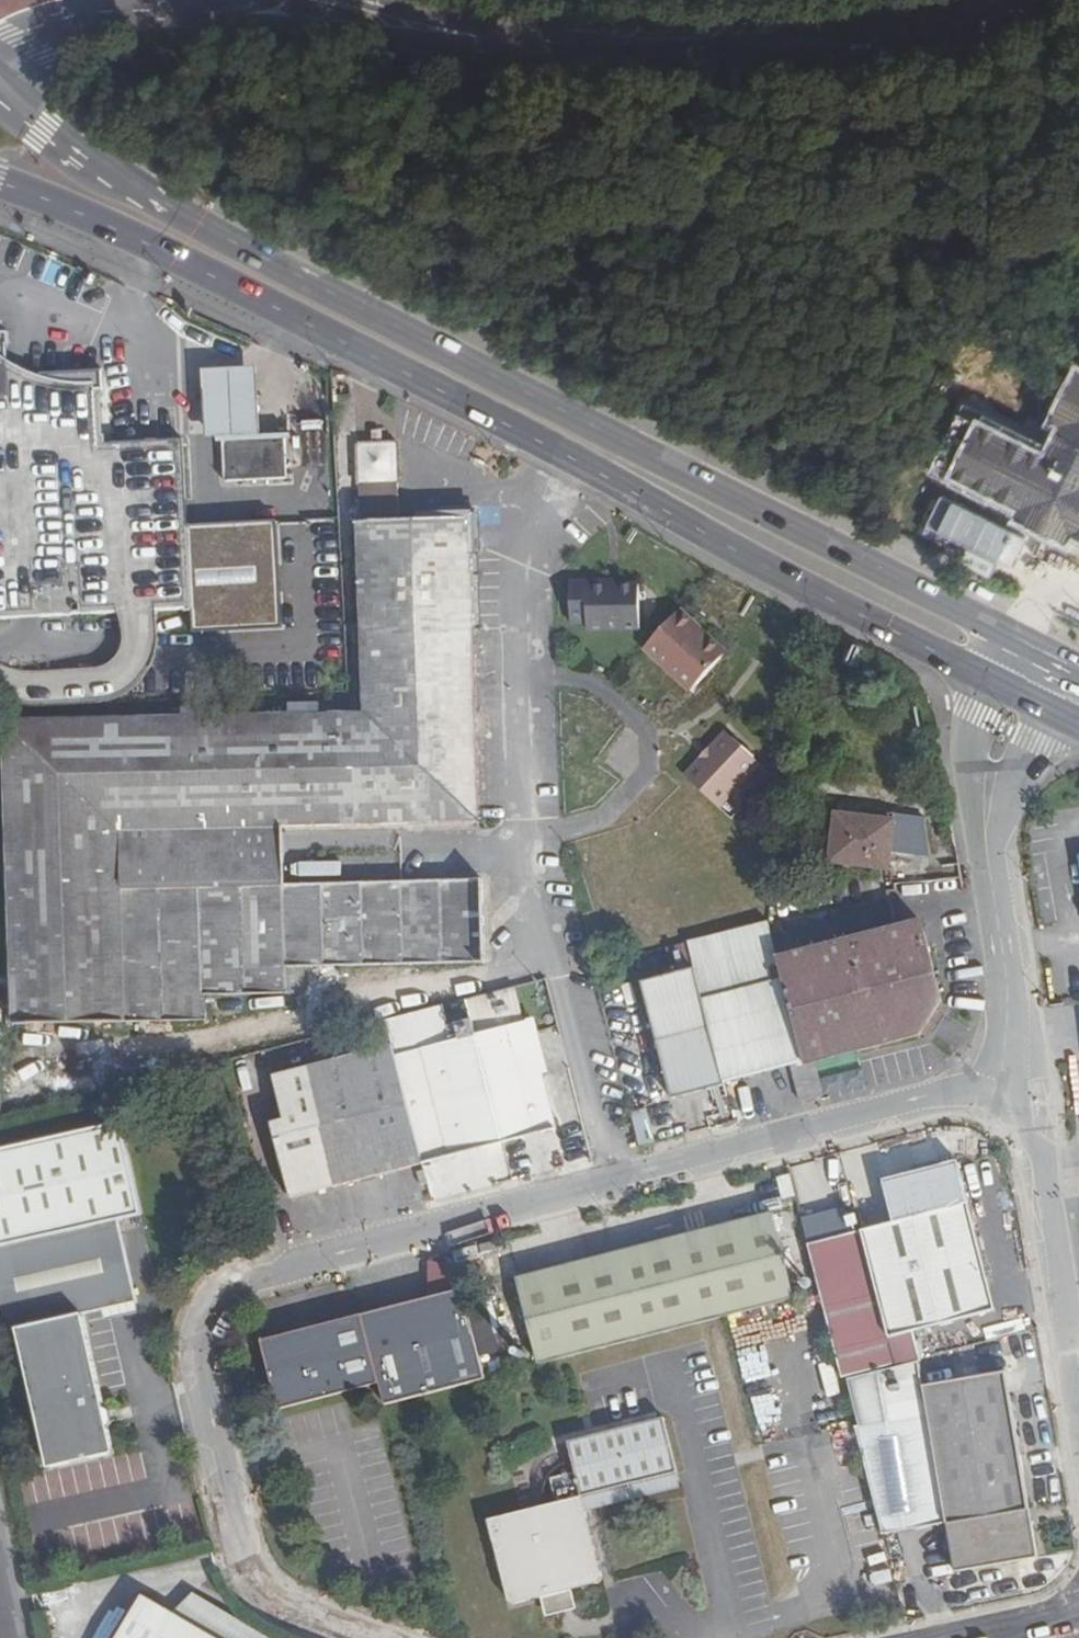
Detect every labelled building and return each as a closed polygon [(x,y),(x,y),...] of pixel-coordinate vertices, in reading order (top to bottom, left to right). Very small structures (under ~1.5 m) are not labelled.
[(974,416),(942,483),(1078,548),(1078,360),(1038,447),(974,416)] [(17,398),(15,366),(0,367),(0,399),(17,398)] [(218,441),(258,439),(254,370),(202,373),(205,441),(218,441)] [(284,438),(258,439),(218,441),(220,485),(285,483),(284,438)] [(359,448),(359,486),(398,486),(398,449),(359,448)] [(399,521),(398,486),(359,486),(361,715),(4,722),(7,1026),(203,1022),(203,999),(287,997),(286,971),(306,970),(482,965),(481,884),(286,887),(122,891),(122,838),(284,833),(478,828),(473,522),(399,521)] [(588,634),(624,634),(641,633),(640,622),(646,622),(644,589),(589,590),(589,584),(571,585),(570,626),(589,626),(588,634)] [(644,589),(646,622),(657,612),(657,601),(644,589)] [(691,694),(722,663),(692,634),(697,628),(682,613),(646,650),(687,691),(691,694)] [(692,634),(722,663),(727,658),(697,628),(692,634)] [(711,762),(706,757),(703,760),(686,777),(720,812),(762,769),(727,735),(714,748),(720,754),(711,762)] [(714,748),(706,757),(711,762),(720,754),(714,748)] [(855,820),(835,818),(831,866),(886,872),(887,861),(905,863),(909,821),(888,819),(888,815),(856,811),(855,820)] [(286,887),(284,833),(122,838),(122,891),(286,887)] [(1070,852),(1078,901),(1078,851),(1070,852)] [(801,1058),(806,1058),(919,1030),(939,995),(921,921),(920,917),(843,936),(772,949),(801,1058)] [(801,1058),(772,949),(770,943),(689,964),(722,1079),(801,1058)] [(722,1079),(689,964),(637,977),(666,1095),(722,1079)] [(286,971),(287,997),(306,995),(306,970),(286,971)] [(393,1045),(396,1054),(452,1040),(450,1032),(443,1006),(386,1021),(393,1045)] [(425,1052),(451,1157),(556,1131),(529,1025),(481,1037),(425,1052)] [(477,1026),(450,1032),(452,1040),(479,1033),(477,1026)] [(452,1040),(396,1054),(426,1163),(451,1157),(425,1052),(481,1037),(479,1033),(452,1040)] [(396,1054),(393,1045),(274,1080),(285,1123),(275,1125),(293,1198),(426,1163),(396,1054)] [(798,1072),(802,1101),(826,1098),(821,1068),(798,1072)] [(704,1096),(711,1129),(728,1125),(720,1092),(704,1096)] [(96,1408),(77,1317),(134,1305),(116,1224),(136,1219),(118,1135),(0,1160),(0,1333),(11,1332),(43,1471),(106,1458),(101,1433),(107,1423),(106,1416),(96,1408)] [(811,1245),(844,1377),(919,1358),(913,1335),(994,1314),(961,1178),(947,1168),(883,1185),(892,1226),(840,1240),(839,1239),(811,1245)] [(516,1280),(538,1365),(794,1299),(773,1214),(516,1280)] [(495,1250),(493,1240),(474,1245),(477,1255),(495,1250)] [(474,1245),(451,1251),(454,1263),(477,1257),(477,1255),(474,1245)] [(261,1337),(275,1407),(380,1385),(385,1402),(486,1379),(462,1286),(261,1337)] [(918,1529),(951,1524),(958,1573),(1039,1559),(1007,1373),(927,1387),(926,1382),(898,1387),(867,1392),(888,1534),(918,1529)] [(506,1452),(520,1510),(488,1518),(507,1596),(517,1602),(601,1583),(605,1576),(587,1498),(590,1493),(677,1472),(662,1413),(509,1449),(506,1452)] [(142,1588),(112,1637),(229,1637),(142,1588)] [(892,1618),(893,1625),(906,1622),(904,1616),(892,1618)]
